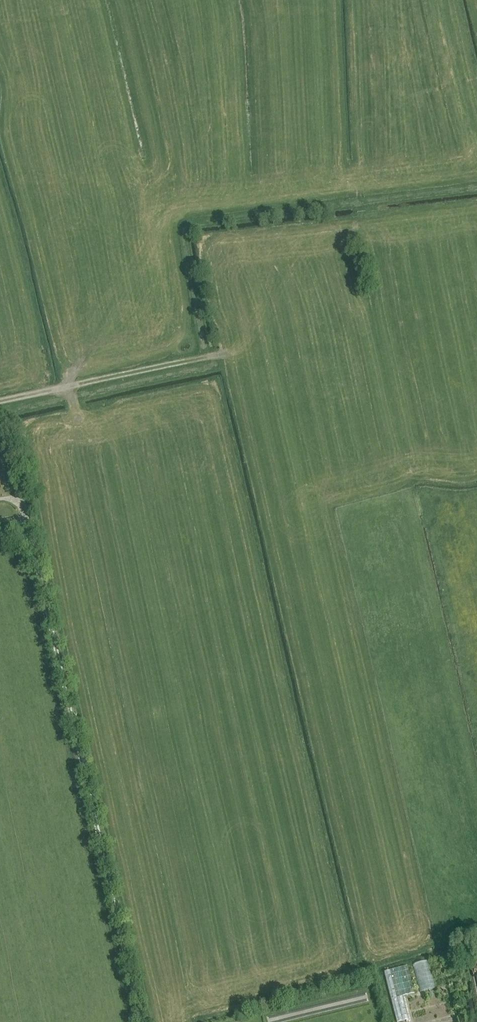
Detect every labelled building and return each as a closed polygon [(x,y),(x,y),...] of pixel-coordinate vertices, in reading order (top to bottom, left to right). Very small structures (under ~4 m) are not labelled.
[(416,963),(420,991),(436,989),(432,961),(416,963)] [(405,966),(382,972),(395,1021),(397,1021),(407,1019),(401,996),(412,993),(405,966)]
